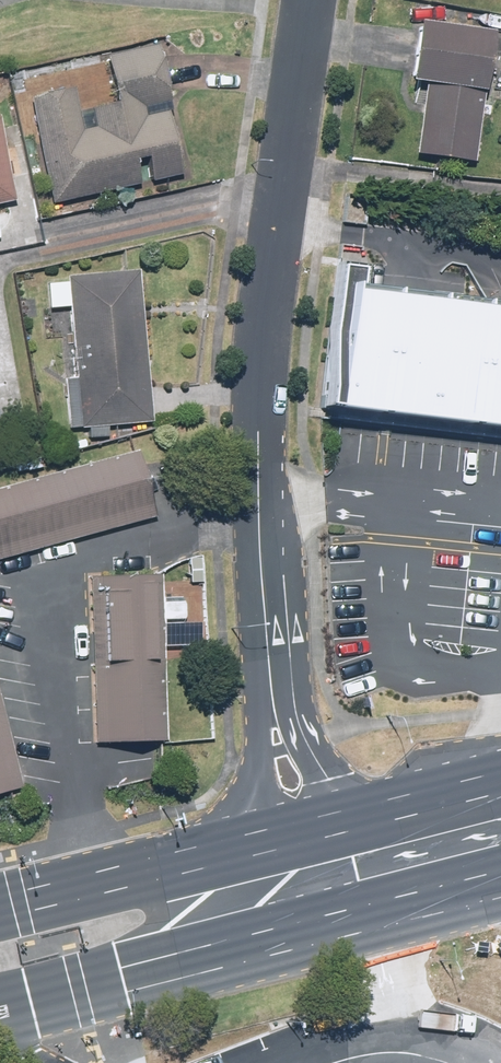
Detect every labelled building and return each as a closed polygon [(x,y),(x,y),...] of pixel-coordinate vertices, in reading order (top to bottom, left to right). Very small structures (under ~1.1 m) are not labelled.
[(490,33),(416,22),(408,79),(426,81),(414,156),(471,165),(490,33)] [(181,175),(159,46),(106,55),(118,123),(81,130),(73,88),(30,96),(48,198),(181,175)] [(13,202),(0,143),(0,205),(13,202)] [(141,272),(66,278),(78,431),(153,425),(141,272)] [(338,412),(500,431),(500,311),(364,297),(338,412)] [(0,499),(0,557),(165,515),(151,461),(0,499)] [(159,586),(100,587),(104,764),(163,763),(159,586)] [(0,691),(0,805),(27,798),(0,691)]
